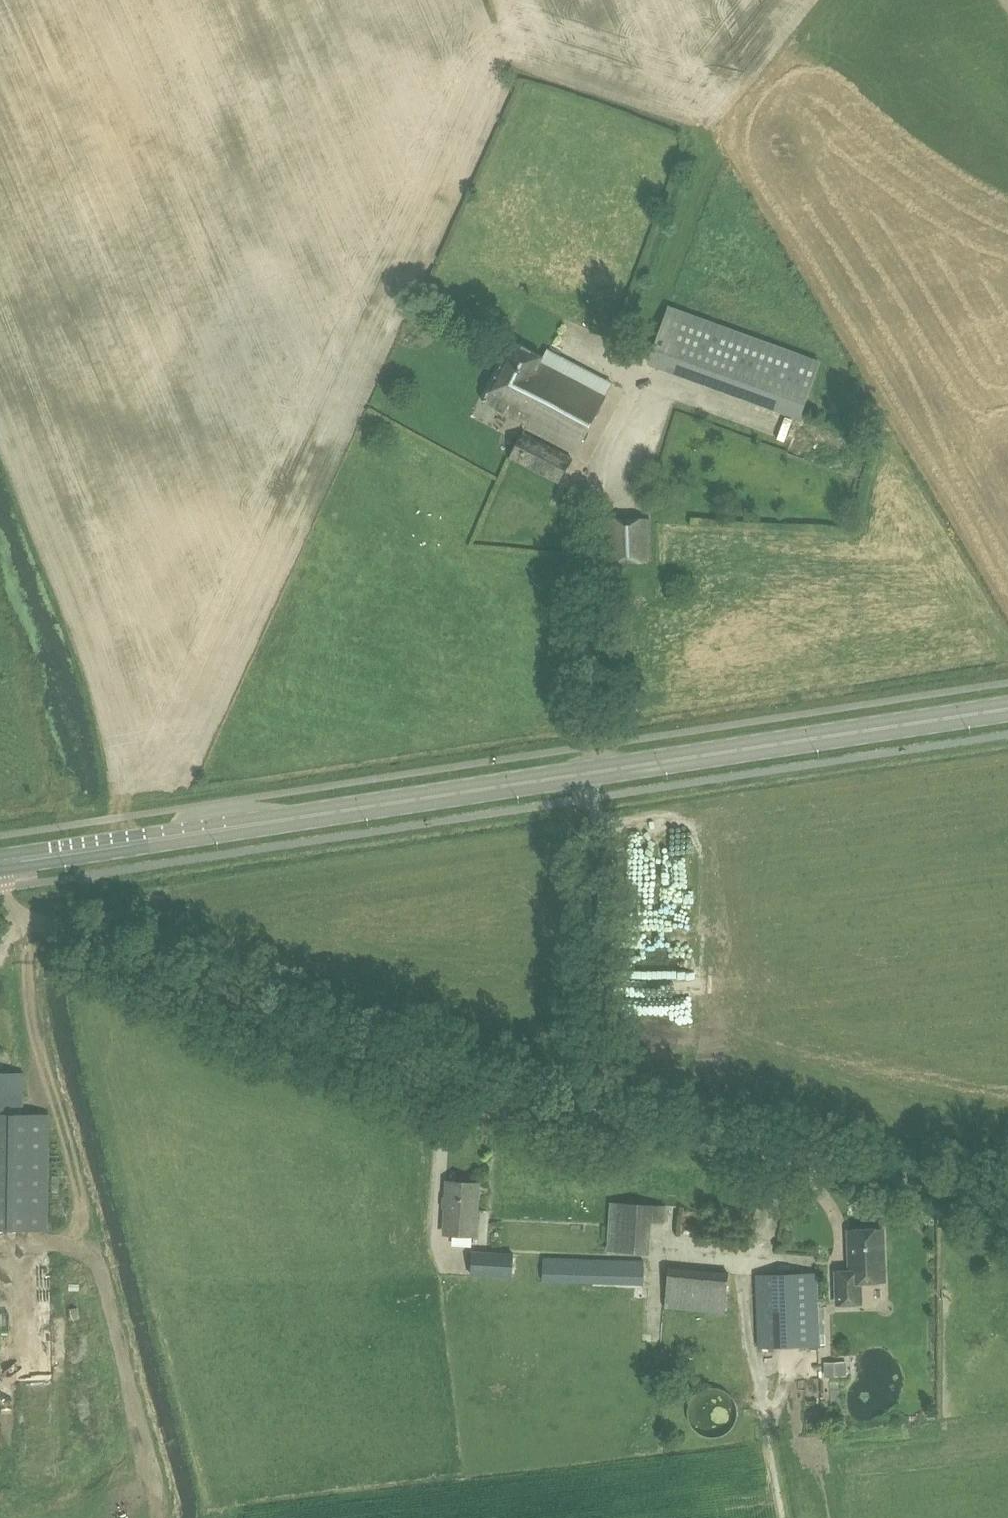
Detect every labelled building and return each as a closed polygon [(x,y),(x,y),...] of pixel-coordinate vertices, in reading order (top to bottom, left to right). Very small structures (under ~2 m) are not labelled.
[(668,306),(649,359),(800,413),(819,361),(668,306)] [(513,341),(483,400),(577,448),(604,397),(539,364),(543,356),(513,341)] [(720,414),(726,389),(715,387),(710,411),(720,414)] [(745,404),(743,411),(770,419),(773,412),(745,404)] [(521,432),(508,457),(560,483),(572,457),(521,432)] [(649,518),(608,518),(608,562),(648,562),(649,518)] [(19,1230),(21,1113),(24,1113),(24,1092),(0,1092),(0,1229),(19,1230)] [(21,1113),(19,1230),(46,1230),(49,1113),(24,1113),(21,1113)] [(448,1181),(444,1233),(475,1235),(478,1183),(448,1181)] [(610,1202),(607,1251),(649,1254),(651,1222),(664,1224),(665,1205),(610,1202)] [(678,1226),(689,1225),(688,1209),(677,1209),(678,1226)] [(850,1271),(836,1272),(837,1304),(861,1303),(860,1281),(884,1281),(882,1229),(848,1230),(850,1271)] [(472,1275),(472,1276),(512,1278),(512,1277),(513,1253),(473,1251),(472,1275)] [(543,1257),(542,1282),(644,1284),(644,1260),(543,1257)] [(669,1268),(666,1308),(724,1312),(727,1272),(669,1268)] [(818,1272),(755,1274),(757,1348),(821,1345),(819,1306),(818,1272)] [(846,1362),(823,1362),(824,1375),(846,1375),(846,1362)] [(689,1403),(687,1410),(687,1416),(689,1422),(692,1428),(697,1432),(702,1435),(708,1437),(715,1437),(721,1436),(727,1433),(731,1429),(735,1424),(737,1418),(738,1411),(737,1405),(734,1399),(731,1394),(726,1390),(720,1388),(713,1387),(707,1387),(701,1389),(696,1393),(692,1398),(689,1403)]
